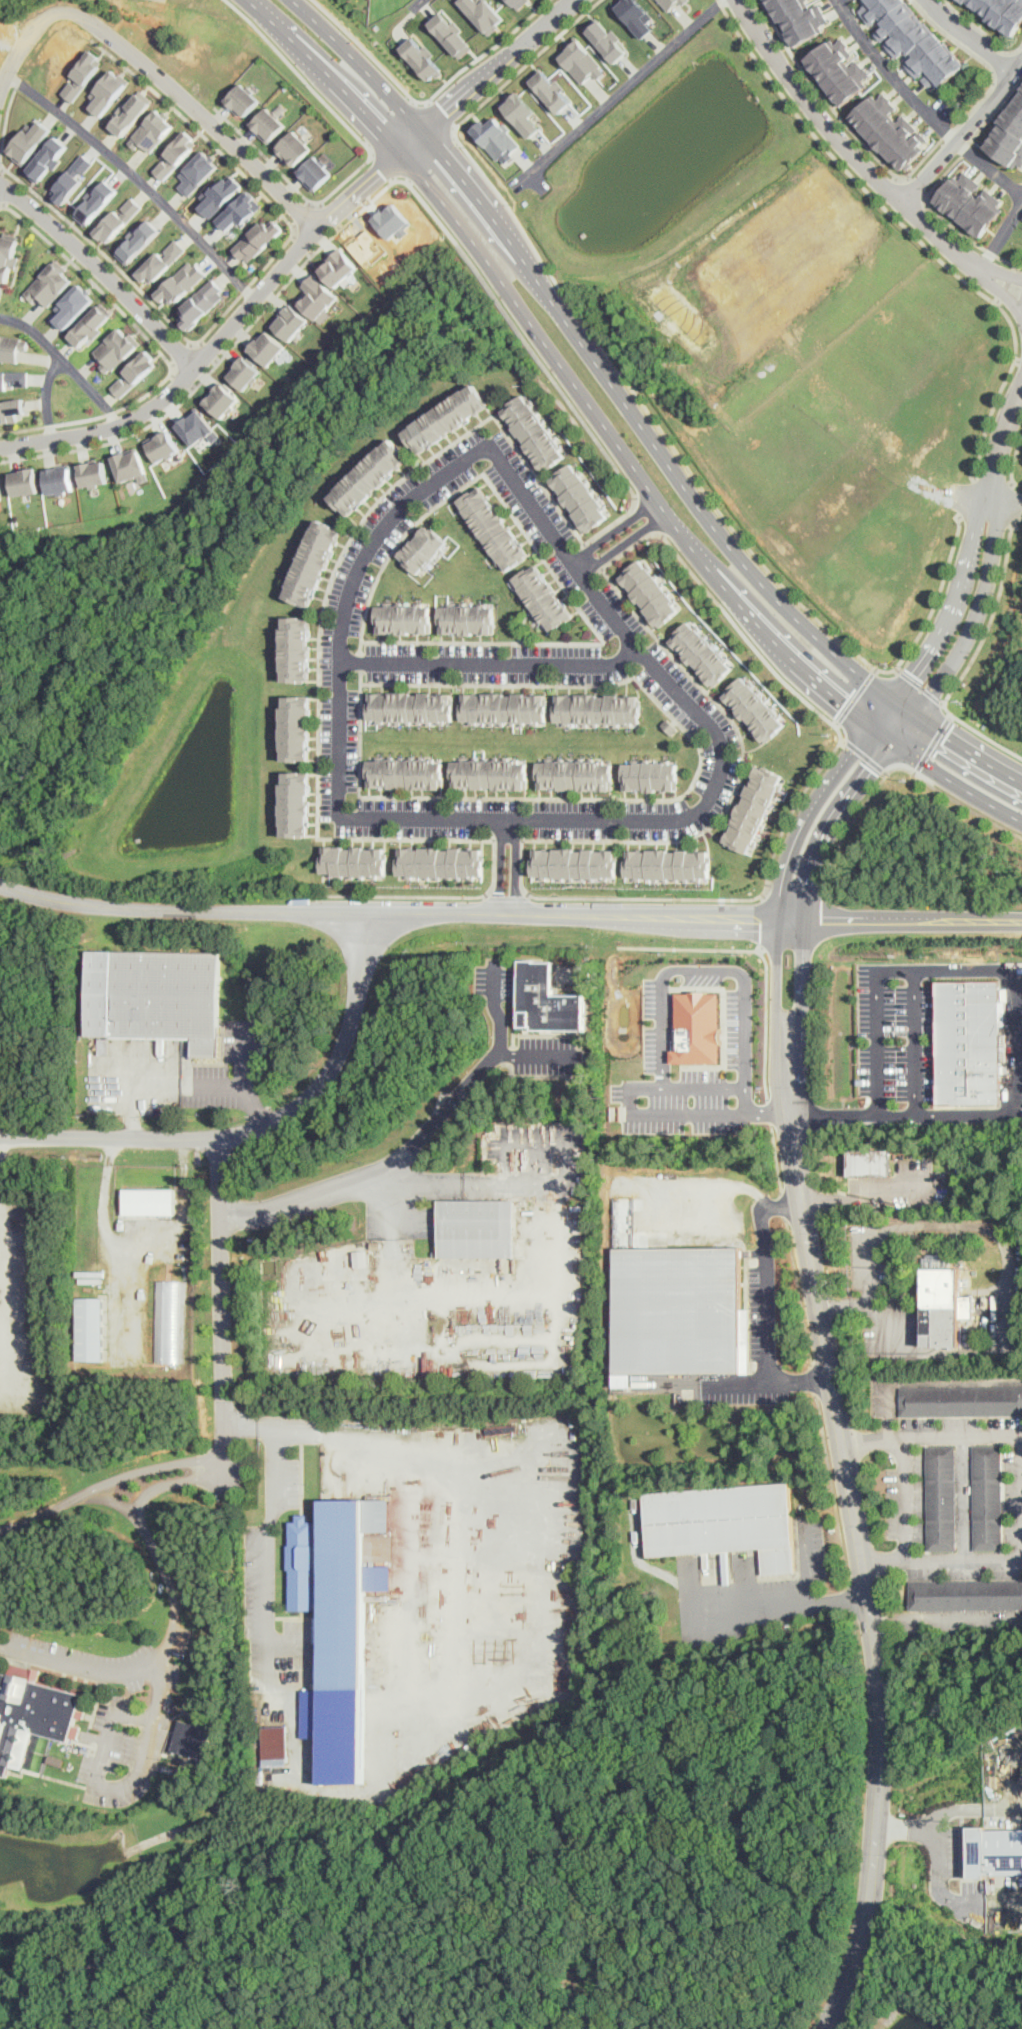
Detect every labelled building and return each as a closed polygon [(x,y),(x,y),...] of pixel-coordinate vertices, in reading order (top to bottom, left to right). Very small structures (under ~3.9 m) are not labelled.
[(489,31),(461,0),(481,0),(483,2),(486,0),(490,0),(505,17),(489,31)] [(520,9),(529,0),(512,0),(520,9)] [(639,0),(625,0),(617,7),(645,38),(656,29),(645,16),(650,12),(639,0)] [(671,10),(681,0),(662,0),(671,10)] [(794,48),(827,31),(825,26),(832,22),(822,3),(810,9),(806,0),(771,0),(794,48)] [(856,3),(860,0),(907,0),(962,65),(931,91),(856,3)] [(1011,39),(963,0),(1021,0),(1021,25),(1011,39)] [(443,10),(454,22),(456,20),(464,28),(462,31),(474,44),(460,57),(429,23),(443,10)] [(630,52),(620,40),(622,38),(615,29),(612,31),(600,18),(586,30),(616,64),(630,52)] [(876,74),(844,102),(807,60),(839,32),(856,51),(846,59),(851,65),(860,57),(876,74)] [(414,35),(425,47),(427,45),(435,53),(433,56),(445,69),(431,81),(400,47),(414,35)] [(579,38),(560,57),(584,82),(594,73),(599,78),(606,72),(601,67),(603,65),(579,38)] [(63,93),(73,101),(102,62),(97,59),(98,56),(88,50),(83,57),(84,57),(71,74),(78,80),(74,85),(71,83),(63,93)] [(573,102),(562,90),(565,87),(557,79),(555,80),(543,67),(529,80),(559,114),(573,102)] [(111,70),(127,83),(100,117),(89,107),(96,99),(90,94),(111,70)] [(243,81),(262,98),(244,118),(225,101),(243,81)] [(983,144),(1021,87),(1021,160),(1017,167),(983,144)] [(143,91),(153,101),(122,134),(112,125),(124,111),(120,107),(129,97),(133,101),(143,91)] [(537,111),(519,91),(504,106),(532,137),(543,127),(532,115),(537,111)] [(926,152),(906,171),(852,117),(879,92),(883,96),(889,91),(903,106),(894,115),(902,125),(909,118),(931,141),(926,146),(926,152)] [(965,104),(960,109),(956,105),(960,100),(965,104)] [(269,105),(287,123),(268,142),(251,124),(269,105)] [(156,110),(173,125),(150,151),(141,142),(136,148),(129,142),(156,110)] [(496,116),(489,123),(484,117),(472,129),(501,160),(503,158),(507,163),(515,156),(512,153),(521,144),(508,130),(511,128),(506,122),(504,124),(496,116)] [(39,118),(52,128),(42,141),(40,142),(23,165),(11,156),(12,154),(5,149),(27,120),(34,125),(39,118)] [(154,169),(164,178),(197,143),(193,139),(194,137),(186,129),(180,136),(166,152),(172,158),(167,163),(164,160),(154,169)] [(297,130),(313,149),(293,166),(277,147),(297,130)] [(55,134),(68,145),(58,158),(61,160),(54,168),(51,166),(37,183),(25,173),(55,134)] [(205,150),(220,165),(190,195),(180,184),(185,179),(180,174),(205,150)] [(82,153),(94,162),(84,173),(81,170),(76,176),(82,180),(63,203),(54,196),(58,191),(54,187),(82,153)] [(316,155),(334,173),(315,191),(297,173),(316,155)] [(954,175),(1001,212),(980,238),(933,200),(954,175)] [(212,219),(247,187),(237,176),(216,195),(210,189),(203,195),(209,201),(201,208),(212,219)] [(105,180),(117,190),(87,225),(74,215),(88,198),(85,196),(92,188),(96,191),(105,180)] [(221,220),(229,229),(241,217),(246,222),(262,206),(257,201),(263,194),(255,186),(221,220)] [(132,197),(141,206),(109,242),(104,238),(103,239),(94,231),(100,225),(101,225),(115,210),(122,216),(126,210),(123,207),(132,197)] [(149,220),(159,229),(128,263),(117,253),(130,239),(126,235),(135,226),(139,230),(149,220)] [(278,221),(284,228),(251,260),(247,255),(243,259),(234,249),(262,221),(264,224),(266,222),(271,228),(278,221)] [(7,282),(0,280),(0,245),(4,231),(20,236),(15,255),(19,256),(16,267),(12,266),(7,282)] [(176,239),(186,249),(156,280),(154,280),(151,283),(147,279),(145,281),(137,273),(159,251),(165,257),(168,253),(165,250),(176,239)] [(340,250),(330,259),(332,261),(323,269),(337,284),(356,266),(340,250)] [(56,258),(67,268),(63,272),(72,281),(48,306),(38,297),(33,302),(24,293),(56,258)] [(190,262),(156,293),(165,303),(168,300),(172,305),(206,274),(198,264),(195,267),(190,262)] [(314,274),(339,296),(319,318),(302,303),(312,292),(304,285),(314,274)] [(214,276),(226,288),(222,292),(226,296),(190,329),(180,318),(185,312),(183,310),(185,308),(183,306),(214,276)] [(80,283),(95,299),(65,328),(55,318),(60,313),(55,308),(80,283)] [(103,300),(115,312),(99,328),(101,331),(94,338),(91,335),(80,347),(69,335),(103,300)] [(292,303),(283,313),(284,315),(276,324),(292,337),(309,318),(292,303)] [(132,332),(142,342),(113,369),(112,367),(106,372),(99,365),(103,361),(94,351),(120,327),(128,336),(132,332)] [(251,351),(260,340),(261,342),(269,332),(285,346),(268,365),(251,351)] [(17,363),(0,360),(0,334),(20,337),(20,339),(28,341),(26,349),(19,348),(17,363)] [(147,349),(154,356),(153,359),(157,363),(121,396),(111,386),(122,376),(125,380),(129,376),(124,370),(147,349)] [(244,355),(235,365),(237,366),(229,375),(245,389),(261,370),(244,355)] [(6,389),(0,389),(0,370),(27,371),(27,385),(12,384),(12,380),(7,380),(6,389)] [(221,382),(240,398),(223,419),(204,402),(221,382)] [(474,383),(489,404),(422,453),(406,431),(474,383)] [(501,405),(523,389),(571,457),(549,473),(501,405)] [(16,420),(0,422),(0,400),(22,397),(24,412),(15,413),(16,420)] [(188,415),(177,424),(195,444),(208,434),(213,441),(221,435),(199,409),(190,417),(188,415)] [(171,427),(157,435),(159,437),(148,443),(159,464),(184,450),(171,427)] [(394,438),(413,458),(354,516),(335,496),(394,438)] [(113,456),(127,451),(128,454),(139,449),(148,472),(123,482),(113,456)] [(78,464),(91,461),(93,463),(105,460),(110,483),(83,488),(78,464)] [(574,462),(611,512),(588,529),(551,479),(574,462)] [(44,469),(70,465),(74,490),(49,494),(44,469)] [(10,472),(21,471),(21,469),(35,466),(39,492),(14,496),(10,472)] [(460,500),(482,485),(529,554),(507,569),(460,500)] [(317,518),(341,529),(307,604),(283,593),(317,518)] [(454,538),(419,580),(397,561),(432,519),(454,538)] [(644,558),(681,608),(657,625),(620,575),(644,558)] [(536,565),(573,616),(550,633),(513,582),(536,565)] [(379,603),(433,604),(432,634),(378,633),(379,603)] [(441,603),(495,604),(494,633),(440,632),(441,603)] [(307,615),(308,678),(279,679),(278,616),(307,615)] [(713,686),(669,641),(690,620),(734,665),(713,686)] [(743,677),(788,721),(768,741),(723,698),(743,677)] [(452,694),(452,721),(368,721),(368,694),(452,694)] [(547,694),(547,721),(464,721),(464,694),(547,694)] [(310,696),(312,759),(283,760),(281,697),(310,696)] [(639,696),(639,722),(555,722),(555,696),(639,696)] [(679,728),(673,735),(662,723),(668,717),(679,728)] [(446,758),(446,785),(362,785),(362,758),(446,758)] [(525,759),(525,787),(451,787),(451,760),(525,759)] [(535,761),(535,787),(611,787),(611,760),(535,761)] [(624,762),(678,763),(677,792),(623,791),(624,762)] [(753,851),(728,841),(758,764),(783,774),(753,851)] [(307,772),(309,834),(280,835),(278,773),(307,772)] [(324,846),(387,847),(386,877),(324,876),(324,846)] [(615,850),(615,876),(532,876),(532,850),(615,850)] [(482,851),(482,877),(399,877),(399,851),(482,851)] [(712,852),(712,878),(628,878),(628,852),(712,852)] [(99,1036),(88,1036),(89,952),(219,953),(218,1056),(193,1056),(193,1037),(112,1036),(99,1036)] [(583,1029),(583,995),(553,994),(553,961),(520,960),(519,1028),(583,1029)] [(999,981),(937,981),(938,1106),(1000,1105),(999,981)] [(677,993),(677,1038),(672,1038),(672,1062),(720,1062),(719,992),(677,993)] [(112,1036),(111,1055),(99,1055),(99,1036),(112,1036)] [(859,1176),(849,1176),(848,1151),(889,1150),(889,1176),(859,1176)] [(175,1215),(124,1215),(124,1189),(175,1189),(175,1215)] [(439,1200),(515,1200),(515,1258),(439,1258),(439,1200)] [(540,1201),(539,1209),(532,1209),(532,1200),(540,1201)] [(382,1248),(372,1249),(372,1240),(382,1240),(382,1248)] [(739,1247),(613,1248),(614,1372),(740,1371),(739,1247)] [(369,1265),(355,1266),(354,1250),(368,1249),(369,1265)] [(950,1267),(925,1267),(925,1256),(949,1256),(950,1267)] [(960,1289),(960,1296),(973,1296),(974,1318),(960,1318),(960,1349),(925,1349),(924,1269),(960,1268),(960,1289)] [(104,1297),(104,1360),(78,1359),(79,1296),(104,1297)] [(1012,1326),(1021,1327),(1021,1335),(1012,1334),(1012,1326)] [(900,1388),(1021,1386),(1021,1415),(902,1417),(901,1417),(900,1388)] [(957,1551),(928,1551),(927,1446),(956,1446),(957,1551)] [(1002,1550),(975,1550),(974,1446),(1002,1446),(1003,1550),(1002,1550)] [(649,1556),(644,1491),(790,1481),(796,1571),(763,1573),(762,1548),(649,1556)] [(317,1500),(321,1689),(366,1688),(364,1589),(390,1589),(390,1565),(365,1565),(364,1500),(317,1500)] [(312,1522),(306,1522),(306,1515),(294,1515),(294,1522),(287,1522),(288,1611),(313,1611),(312,1522)] [(911,1582),(1021,1580),(1021,1609),(911,1611),(911,1582)] [(6,1778),(10,1764),(20,1767),(30,1732),(64,1742),(77,1696),(0,1675),(0,1776),(6,1778)] [(194,1711),(192,1717),(184,1714),(186,1709),(194,1711)] [(179,1720),(170,1751),(211,1763),(220,1732),(179,1720)] [(291,1764),(289,1725),(264,1726),(265,1765),(291,1764)] [(985,1829),(985,1826),(968,1826),(969,1877),(986,1876),(986,1874),(1021,1873),(1021,1828),(985,1829)]
